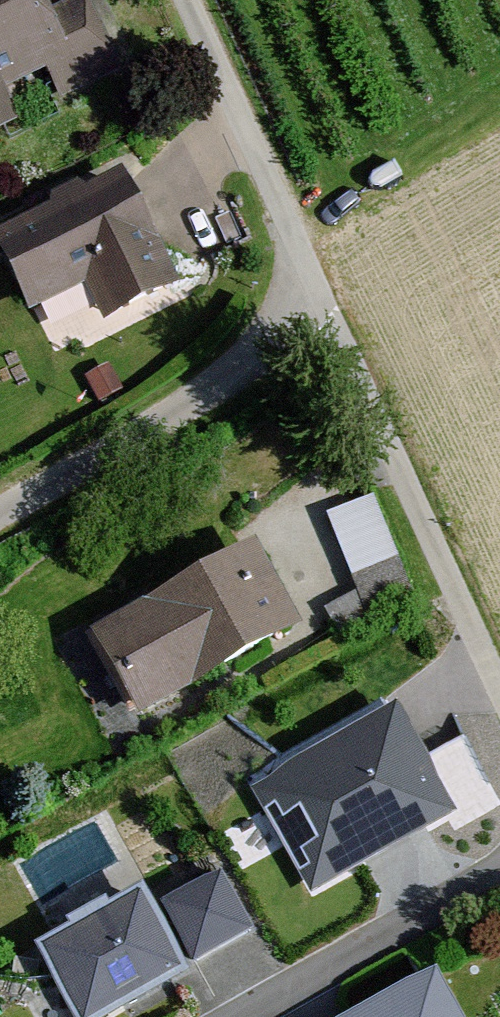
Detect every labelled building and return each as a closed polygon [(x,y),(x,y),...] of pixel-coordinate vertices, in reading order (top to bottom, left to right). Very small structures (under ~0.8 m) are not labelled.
[(33,78),(41,94),(100,66),(68,0),(29,19),(21,0),(0,0),(0,93),(33,78)] [(98,183),(0,233),(0,301),(13,327),(76,295),(96,333),(159,300),(98,183)] [(368,601),(414,584),(378,486),(331,503),(368,601)] [(121,731),(286,630),(235,548),(71,649),(121,731)] [(397,709),(250,790),(309,896),(456,814),(397,709)] [(229,859),(166,894),(199,953),(262,919),(229,859)] [(169,979),(125,901),(26,957),(59,1016),(102,1016),(169,979)] [(432,974),(352,1016),(456,1016),(432,974)]
